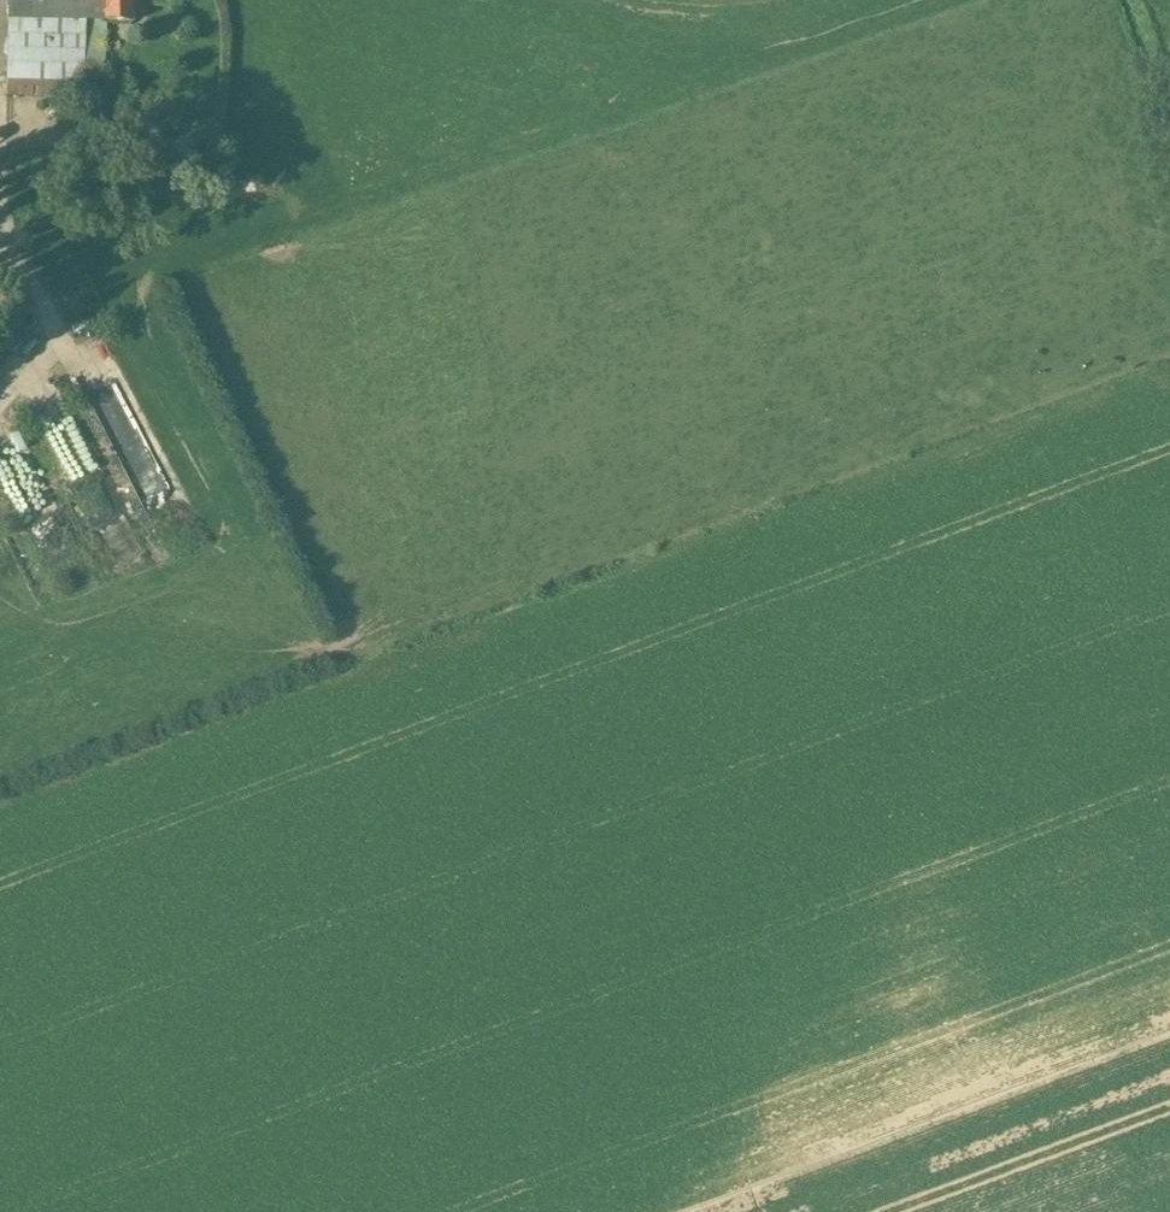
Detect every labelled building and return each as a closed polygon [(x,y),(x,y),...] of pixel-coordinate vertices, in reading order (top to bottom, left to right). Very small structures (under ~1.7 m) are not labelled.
[(6,96),(82,99),(83,78),(104,78),(105,22),(132,22),(132,0),(8,0),(6,96)]
